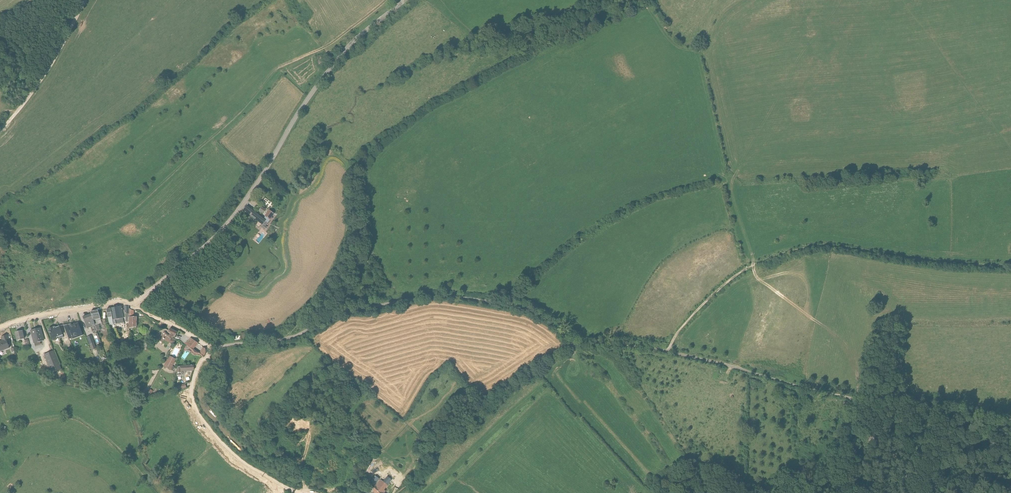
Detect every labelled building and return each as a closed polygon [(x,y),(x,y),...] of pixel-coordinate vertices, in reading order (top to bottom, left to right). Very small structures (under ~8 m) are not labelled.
[(275,205),(270,201),(266,207),(266,208),(264,210),(247,197),(244,200),(263,215),(262,218),(266,221),(269,218),(267,216),(268,215),(269,214),(271,211),(272,212),(273,209),(272,209),(275,205)] [(125,317),(126,321),(129,321),(129,309),(129,305),(124,306),(124,314),(123,314),(121,306),(111,308),(114,319),(112,319),(113,324),(124,322),(123,318),(125,317)] [(133,308),(129,309),(129,321),(128,328),(137,327),(136,317),(133,317),(133,313),(134,313),(134,311),(133,311),(133,308)] [(97,310),(90,311),(91,314),(96,330),(99,329),(97,320),(100,320),(97,310)] [(96,330),(91,314),(82,317),(87,328),(91,327),(92,332),(96,331),(96,330)] [(168,331),(164,329),(160,338),(159,341),(162,343),(164,340),(173,345),(175,339),(173,338),(174,337),(172,336),(176,329),(175,328),(177,324),(170,320),(167,325),(171,327),(168,331)] [(74,323),(63,325),(69,339),(72,338),(72,339),(83,335),(78,323),(75,324),(74,323)] [(53,327),(48,329),(52,339),(58,336),(59,339),(63,337),(59,326),(55,327),(55,328),(54,329),(53,327)] [(31,330),(30,330),(34,343),(43,341),(40,328),(39,328),(39,327),(36,328),(37,329),(34,329),(31,329),(31,330)] [(205,347),(206,344),(205,342),(204,340),(203,340),(200,346),(193,341),(198,335),(191,330),(184,339),(187,341),(184,345),(186,346),(188,344),(190,345),(190,346),(192,347),(190,350),(195,353),(197,350),(202,353),(205,347)] [(22,331),(14,333),(17,341),(24,339),(22,331)] [(0,341),(0,351),(9,348),(6,340),(8,339),(6,334),(1,336),(2,341),(0,341)] [(92,334),(87,336),(90,346),(95,344),(92,334)] [(59,366),(51,344),(47,345),(55,368),(59,366)] [(176,359),(169,356),(168,360),(167,359),(163,368),(170,371),(171,370),(173,371),(175,367),(172,366),(176,359)] [(193,365),(177,367),(176,375),(178,376),(183,376),(184,375),(185,373),(185,371),(193,370),(193,365)] [(375,476),(370,482),(374,485),(379,479),(375,476)] [(371,491),(374,492),(384,492),(386,492),(384,490),(387,486),(380,480),(375,486),(376,487),(371,491)] [(354,481),(347,485),(351,492),(357,488),(354,481)]
